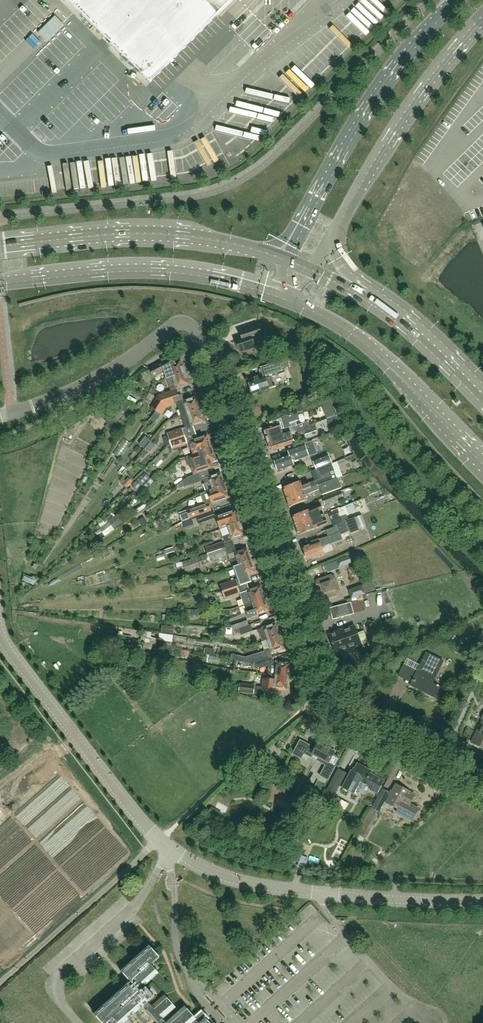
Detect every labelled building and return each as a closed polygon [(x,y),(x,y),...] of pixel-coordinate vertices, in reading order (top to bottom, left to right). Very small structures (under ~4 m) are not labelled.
[(150,83),(162,71),(173,60),(233,0),(68,0),(150,83)] [(112,68),(118,56),(110,52),(104,64),(112,68)] [(253,340),(263,337),(259,326),(239,332),(241,339),(236,340),(237,346),(236,346),(238,351),(239,351),(240,353),(256,348),(253,340)] [(185,373),(181,360),(175,362),(173,357),(149,369),(154,377),(164,372),(167,379),(185,373)] [(276,387),(273,377),(285,373),(281,359),(258,367),(261,376),(248,380),(252,395),(276,387)] [(190,385),(185,373),(167,379),(171,391),(158,395),(156,399),(161,403),(173,398),(179,396),(177,389),(190,385)] [(181,416),(200,410),(196,397),(184,402),(183,400),(176,403),(179,409),(181,416)] [(167,407),(175,405),(173,398),(161,403),(156,411),(162,415),(167,407)] [(130,404),(121,400),(117,410),(126,414),(130,404)] [(205,422),(200,410),(181,416),(184,423),(186,430),(193,427),(193,426),(205,422)] [(300,416),(298,412),(280,418),(282,424),(288,422),(299,418),(299,417),(300,416)] [(264,430),(267,440),(310,426),(308,421),(290,427),(288,422),(282,424),(280,418),(266,423),(268,428),(264,430)] [(176,420),(166,423),(168,429),(177,426),(176,420)] [(299,434),(305,434),(317,430),(315,424),(310,426),(267,440),(271,450),(286,445),(284,439),(299,434)] [(175,438),(185,435),(182,428),(163,435),(164,439),(166,448),(175,438)] [(187,444),(185,435),(175,438),(166,448),(170,451),(172,449),(187,444)] [(212,447),(207,435),(196,439),(195,438),(189,440),(193,454),(199,452),(212,447)] [(298,447),(288,450),(290,455),(274,460),(278,471),(294,465),(293,461),(316,454),(314,449),(318,448),(315,440),(304,443),(304,444),(297,446),(298,447)] [(120,460),(128,448),(122,444),(114,456),(120,460)] [(160,447),(154,453),(157,457),(163,450),(160,447)] [(213,468),(211,461),(216,460),(212,447),(199,452),(193,454),(186,456),(185,459),(188,467),(190,469),(193,475),(198,473),(204,471),(213,468)] [(329,455),(313,462),(316,470),(332,463),(329,455)] [(318,486),(319,486),(337,479),(343,477),(337,462),(315,470),(311,471),(315,481),(302,486),(301,482),(283,489),(287,498),(318,486)] [(154,481),(149,477),(144,473),(132,485),(136,489),(135,490),(139,494),(154,481)] [(201,481),(198,473),(193,475),(185,477),(183,478),(184,480),(178,485),(174,488),(176,490),(201,481)] [(225,485),(221,473),(203,479),(205,484),(203,484),(206,492),(225,485)] [(337,479),(319,486),(323,495),(341,488),(337,479)] [(230,498),(225,485),(206,492),(209,500),(210,499),(212,504),(230,498)] [(308,501),(306,496),(320,490),(318,486),(287,498),(290,507),(308,501)] [(350,488),(345,490),(323,499),(326,505),(344,498),(343,497),(352,494),(350,488)] [(134,491),(129,495),(133,500),(138,496),(134,491)] [(334,528),(349,520),(347,516),(356,512),(353,503),(329,513),(332,520),(334,528)] [(211,510),(209,504),(187,512),(189,518),(211,510)] [(296,527),(324,514),(321,505),(293,518),(296,527)] [(240,522),(236,510),(217,517),(219,522),(225,519),(228,527),(240,522)] [(115,530),(127,520),(121,512),(108,522),(115,530)] [(215,518),(213,512),(197,517),(199,524),(215,518)] [(328,523),(326,519),(324,514),(296,527),(299,536),(328,523)] [(144,517),(138,520),(142,526),(147,523),(144,517)] [(356,523),(354,518),(349,520),(334,528),(326,531),(330,544),(342,540),(341,535),(350,531),(351,534),(359,531),(356,523)] [(192,519),(187,522),(189,527),(195,525),(192,519)] [(232,539),(245,534),(240,522),(228,527),(220,530),(225,543),(233,540),(232,539)] [(106,538),(115,532),(109,525),(101,531),(106,538)] [(324,554),(321,547),(327,545),(324,538),(312,543),(313,544),(303,548),(307,560),(324,554)] [(206,548),(208,554),(225,549),(223,543),(206,548)] [(233,567),(252,561),(247,548),(228,555),(230,560),(233,567)] [(225,549),(208,554),(211,561),(228,555),(225,549)] [(102,553),(100,554),(102,558),(104,556),(106,559),(111,556),(108,550),(102,553)] [(338,567),(356,561),(354,554),(336,561),(338,567)] [(185,571),(208,564),(205,555),(176,564),(177,568),(183,566),(185,571)] [(252,582),(249,575),(256,573),(252,561),(233,567),(233,568),(237,580),(236,580),(235,579),(220,584),(223,592),(238,587),(252,582)] [(338,588),(336,580),(328,577),(321,579),(317,587),(320,595),(327,598),(335,595),(338,588)] [(24,579),(23,584),(35,587),(36,582),(24,579)] [(372,582),(362,586),(365,594),(375,590),(372,582)] [(250,590),(240,593),(245,606),(248,605),(248,604),(252,603),(265,599),(261,586),(250,590)] [(365,594),(362,586),(349,590),(352,599),(365,594)] [(233,596),(240,593),(238,587),(223,592),(225,599),(233,596)] [(269,611),(265,599),(252,603),(248,604),(248,605),(245,606),(244,606),(249,619),(257,617),(257,615),(269,611)] [(353,614),(351,603),(330,609),(333,619),(353,614)] [(248,625),(246,618),(230,623),(229,620),(225,622),(226,630),(231,629),(231,628),(232,628),(232,629),(237,627),(237,629),(248,625)] [(280,636),(276,623),(263,628),(259,630),(262,642),(280,636)] [(161,633),(174,634),(174,626),(162,625),(161,633)] [(254,631),(251,625),(239,629),(242,636),(254,631)] [(362,645),(355,625),(328,635),(335,655),(362,645)] [(149,643),(169,647),(169,645),(172,646),(173,643),(165,642),(166,641),(163,640),(163,641),(158,640),(158,641),(150,639),(151,633),(145,632),(143,642),(149,644),(149,643)] [(284,648),(280,636),(262,642),(263,642),(262,643),(265,652),(246,658),(235,655),(231,654),(230,660),(247,663),(250,664),(255,663),(269,658),(268,654),(284,648)] [(454,651),(464,656),(467,649),(457,644),(454,651)] [(205,647),(204,654),(214,656),(215,649),(205,647)] [(432,684),(439,670),(443,661),(426,653),(410,686),(440,700),(445,691),(432,684)] [(268,669),(268,674),(274,675),(288,677),(289,664),(276,662),(271,664),(269,658),(255,663),(257,668),(268,666),(268,669)] [(244,671),(246,665),(238,663),(236,669),(244,671)] [(405,680),(411,669),(404,666),(398,677),(405,680)] [(274,675),(268,674),(266,674),(266,679),(263,679),(262,691),(277,693),(277,691),(286,692),(286,689),(288,677),(274,675)] [(248,683),(247,685),(241,684),(239,693),(253,694),(254,686),(255,685),(253,685),(254,684),(248,683)] [(471,743),(482,749),(482,715),(481,720),(482,720),(471,743)] [(335,755),(336,753),(318,743),(315,748),(300,740),(292,755),(302,759),(304,754),(325,765),(319,776),(328,781),(341,758),(335,755)] [(376,778),(369,775),(371,772),(357,764),(353,772),(351,771),(342,788),(353,793),(359,781),(364,784),(365,783),(371,787),(370,790),(375,793),(373,796),(374,797),(383,781),(376,777),(376,778)] [(333,793),(338,784),(332,781),(327,790),(333,793)] [(390,795),(386,804),(398,810),(396,813),(413,822),(420,809),(410,803),(414,796),(409,793),(409,792),(396,785),(393,790),(391,790),(388,795),(390,795)] [(302,809),(308,799),(309,797),(301,793),(294,805),(302,809)] [(370,827),(384,802),(377,798),(363,823),(358,833),(365,837),(370,827)] [(220,821),(223,816),(213,809),(210,814),(220,821)] [(207,1020),(208,1019),(202,1012),(196,1017),(195,1018),(193,1016),(185,1007),(172,1018),(169,1014),(176,1008),(165,997),(164,995),(152,1007),(148,1002),(148,1001),(149,1002),(155,997),(147,988),(144,990),(143,989),(159,974),(152,965),(160,958),(150,946),(121,971),(130,982),(94,1015),(102,1022),(108,1022),(113,1019),(117,1022),(126,1022),(144,1007),(159,1022),(209,1022),(207,1020)]
